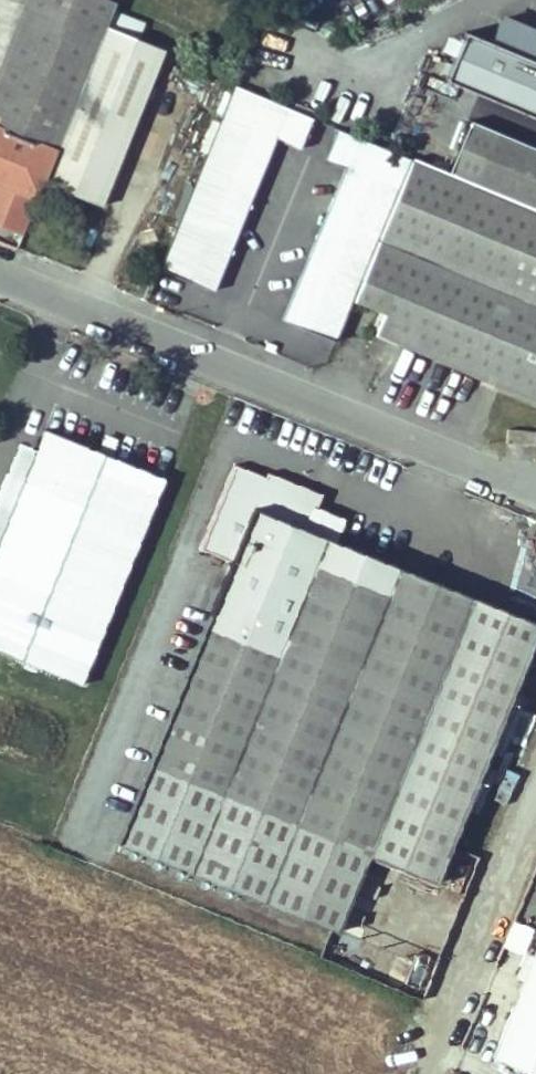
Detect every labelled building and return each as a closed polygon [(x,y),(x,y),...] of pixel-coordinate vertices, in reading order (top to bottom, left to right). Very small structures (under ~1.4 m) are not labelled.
[(39,194),(45,180),(106,22),(115,0),(28,0),(0,71),(0,179),(39,194)] [(497,13),(485,41),(460,31),(439,80),(535,121),(535,30),(497,13)] [(142,31),(144,20),(117,14),(114,25),(142,31)] [(106,22),(45,180),(102,202),(164,45),(106,22)] [(300,144),(312,114),(234,83),(156,276),(211,298),(277,135),(300,144)] [(450,173),(535,209),(535,152),(470,125),(450,173)] [(353,308),(362,288),(415,159),(335,126),(324,154),(347,164),(280,326),(336,349),(353,308)] [(362,288),(394,301),(385,322),(377,340),(535,405),(535,209),(450,173),(415,159),(362,288)] [(24,232),(39,194),(0,179),(0,223),(24,232)] [(362,288),(353,308),(385,322),(394,301),(362,288)] [(508,429),(506,442),(535,445),(535,439),(535,431),(508,429)] [(165,480),(44,431),(23,482),(5,475),(0,487),(0,509),(11,513),(0,540),(0,653),(81,686),(165,480)] [(291,524),(304,493),(235,465),(212,523),(242,535),(119,844),(338,932),(369,855),(437,882),(535,633),(535,622),(291,524)] [(496,1056),(535,1072),(535,966),(496,1056)]
